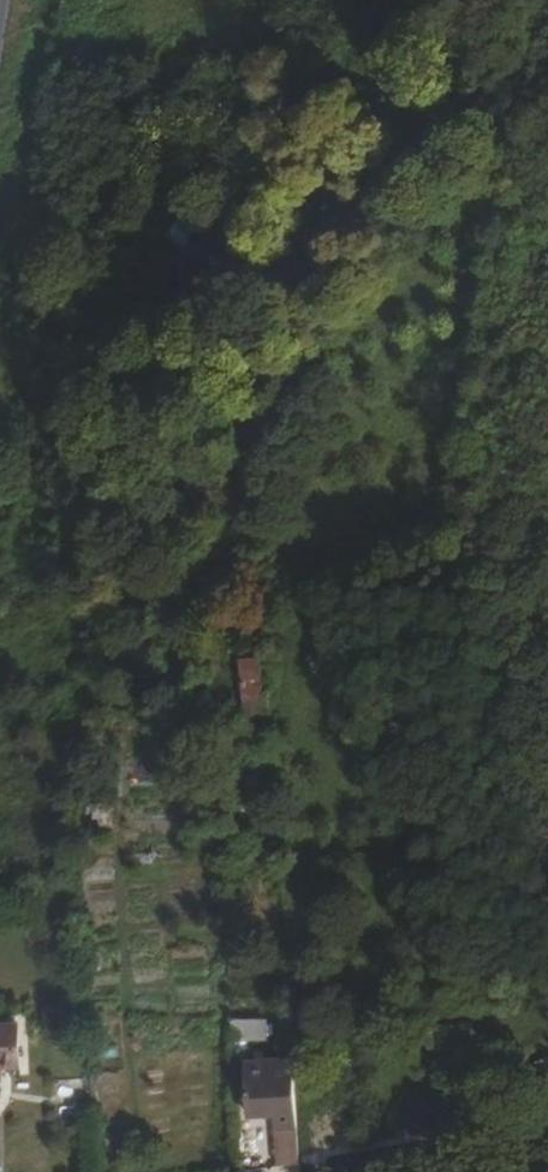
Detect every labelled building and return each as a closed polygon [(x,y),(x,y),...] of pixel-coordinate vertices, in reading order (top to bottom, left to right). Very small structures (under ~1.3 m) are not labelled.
[(273,685),(270,659),(250,660),(252,686),(273,685)] [(258,1018),(243,1019),(244,1041),(281,1038),(280,1016),(265,1017),(258,1018)] [(25,1065),(22,1023),(6,1023),(7,1037),(9,1066),(25,1065)] [(7,1037),(0,1037),(0,1066),(9,1066),(7,1037)] [(302,1057),(252,1058),(256,1116),(282,1115),(283,1131),(306,1129),(302,1057)]
